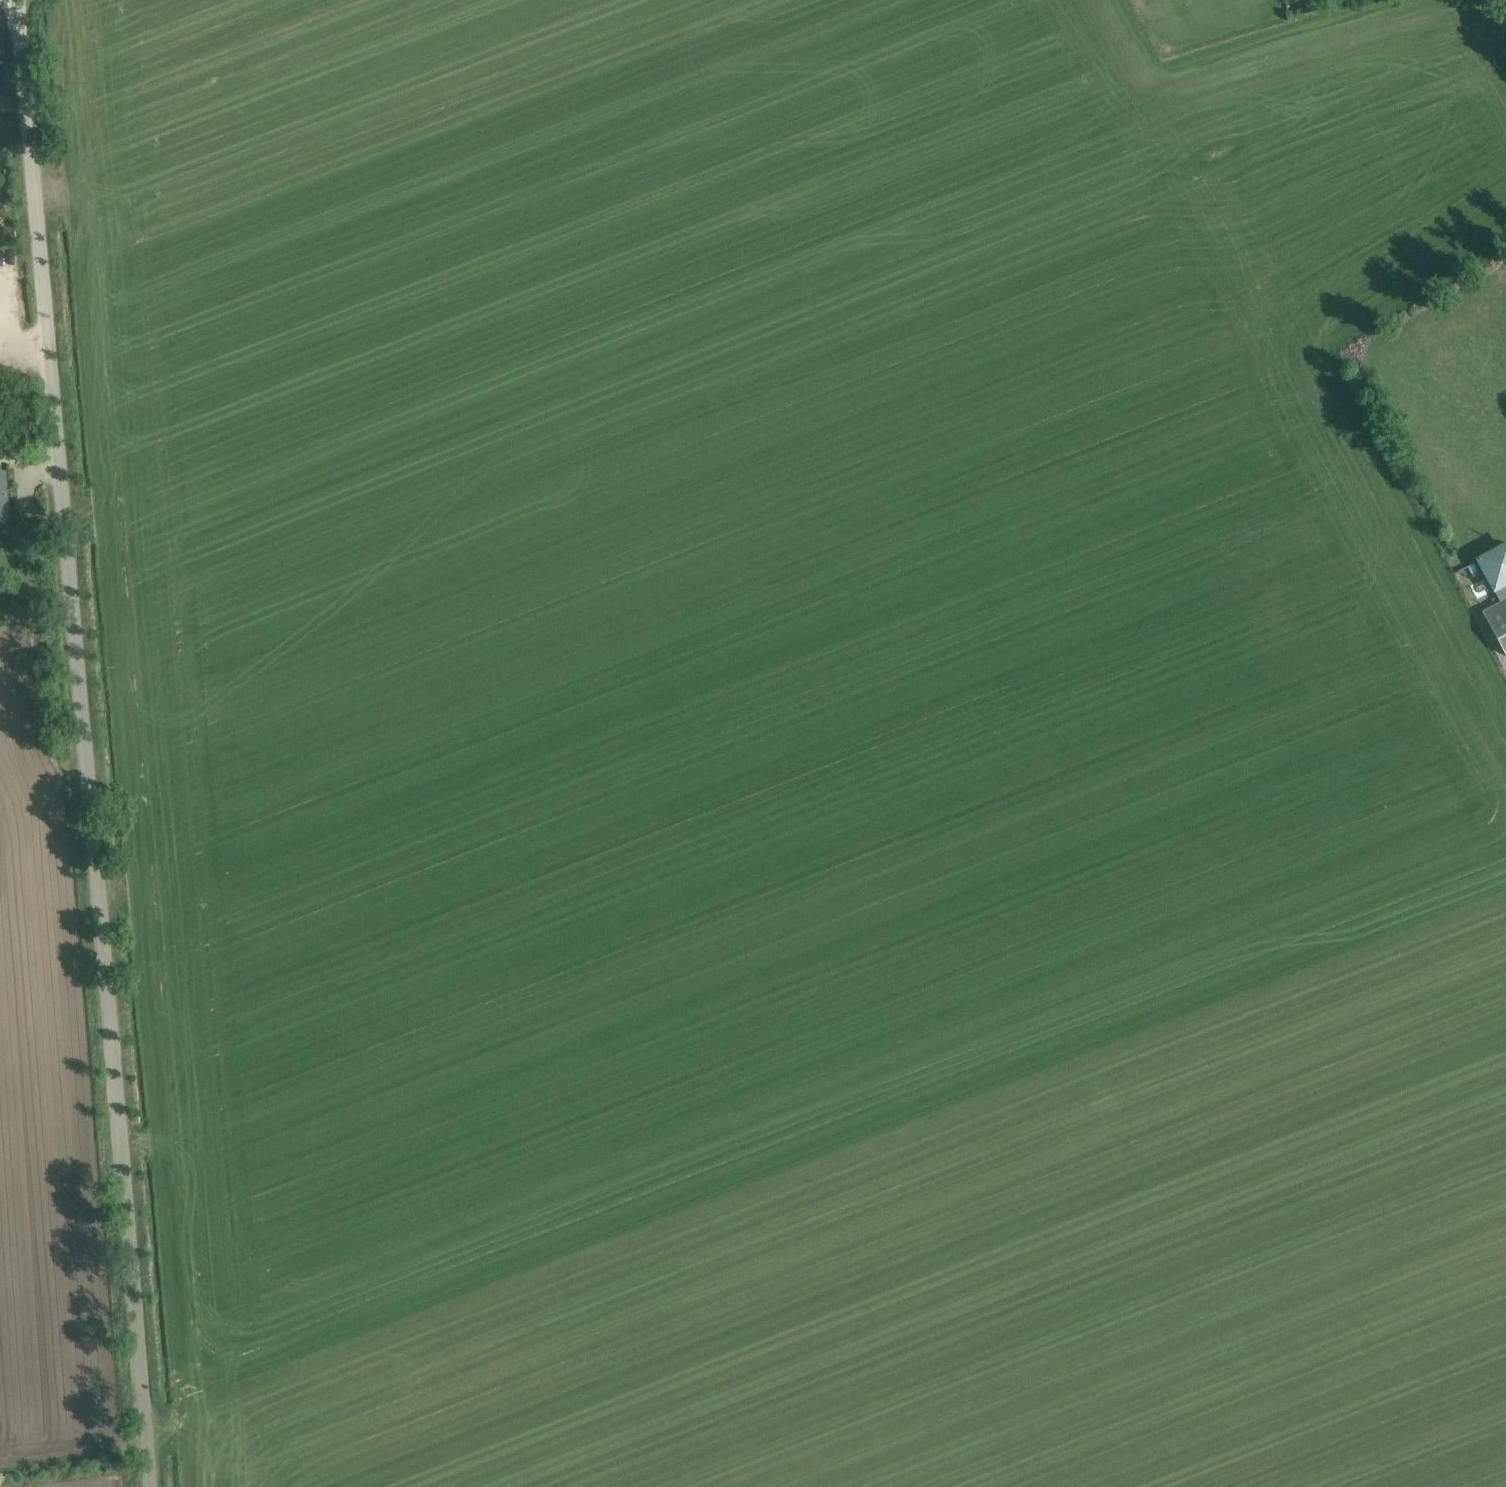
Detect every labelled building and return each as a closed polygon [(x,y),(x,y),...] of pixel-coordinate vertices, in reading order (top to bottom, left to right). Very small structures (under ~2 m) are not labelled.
[(1478,560),(1496,594),(1505,589),(1505,545),(1478,560)]
